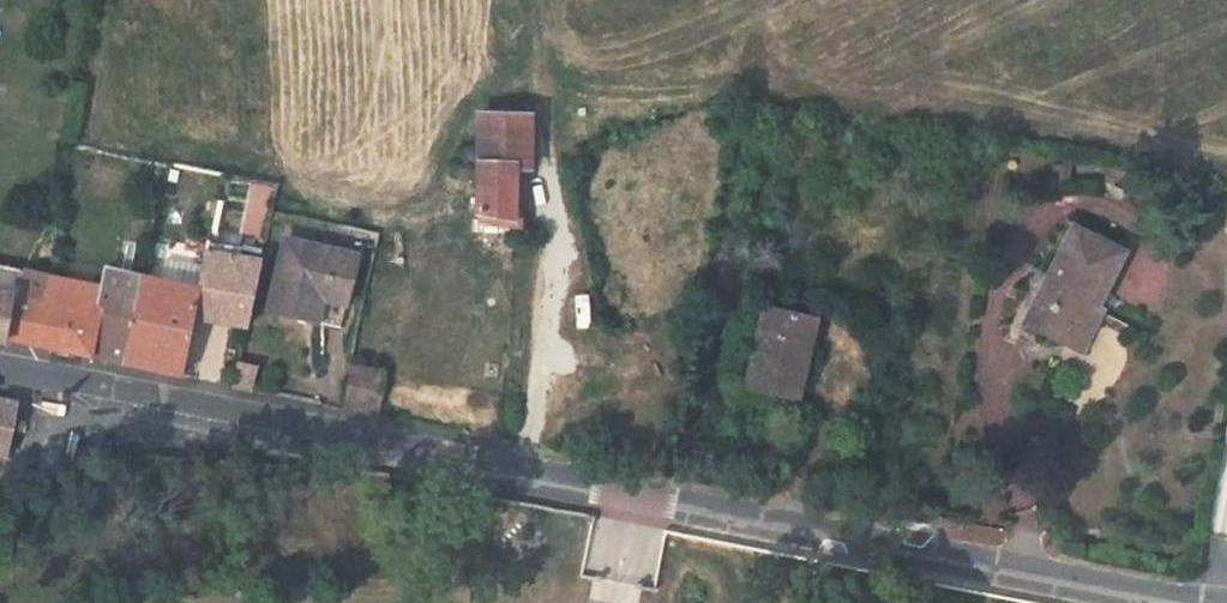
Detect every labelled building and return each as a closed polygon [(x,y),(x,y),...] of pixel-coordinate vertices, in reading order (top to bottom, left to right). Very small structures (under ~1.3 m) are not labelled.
[(491,164),(501,164),(505,165),(506,113),(455,114),(455,209),(490,215),(491,164)] [(501,217),(501,164),(491,164),(490,215),(501,217)] [(244,232),(261,234),(266,186),(249,184),(244,232)] [(1003,324),(1044,344),(1063,306),(1073,310),(1101,253),(1051,228),(1003,324)] [(239,315),(282,324),(315,331),(331,259),(254,244),(239,315)] [(162,320),(212,330),(226,268),(177,257),(168,293),(162,320)] [(19,301),(22,277),(0,272),(0,299),(19,301)] [(100,361),(117,283),(82,276),(80,289),(22,277),(19,301),(0,299),(0,340),(100,361)] [(162,320),(168,293),(117,283),(100,361),(151,372),(162,320)] [(720,391),(772,404),(778,381),(784,383),(800,325),(740,310),(720,391)] [(316,407),(351,415),(364,359),(328,350),(316,407)] [(17,413),(0,410),(0,464),(9,465),(17,413)]
